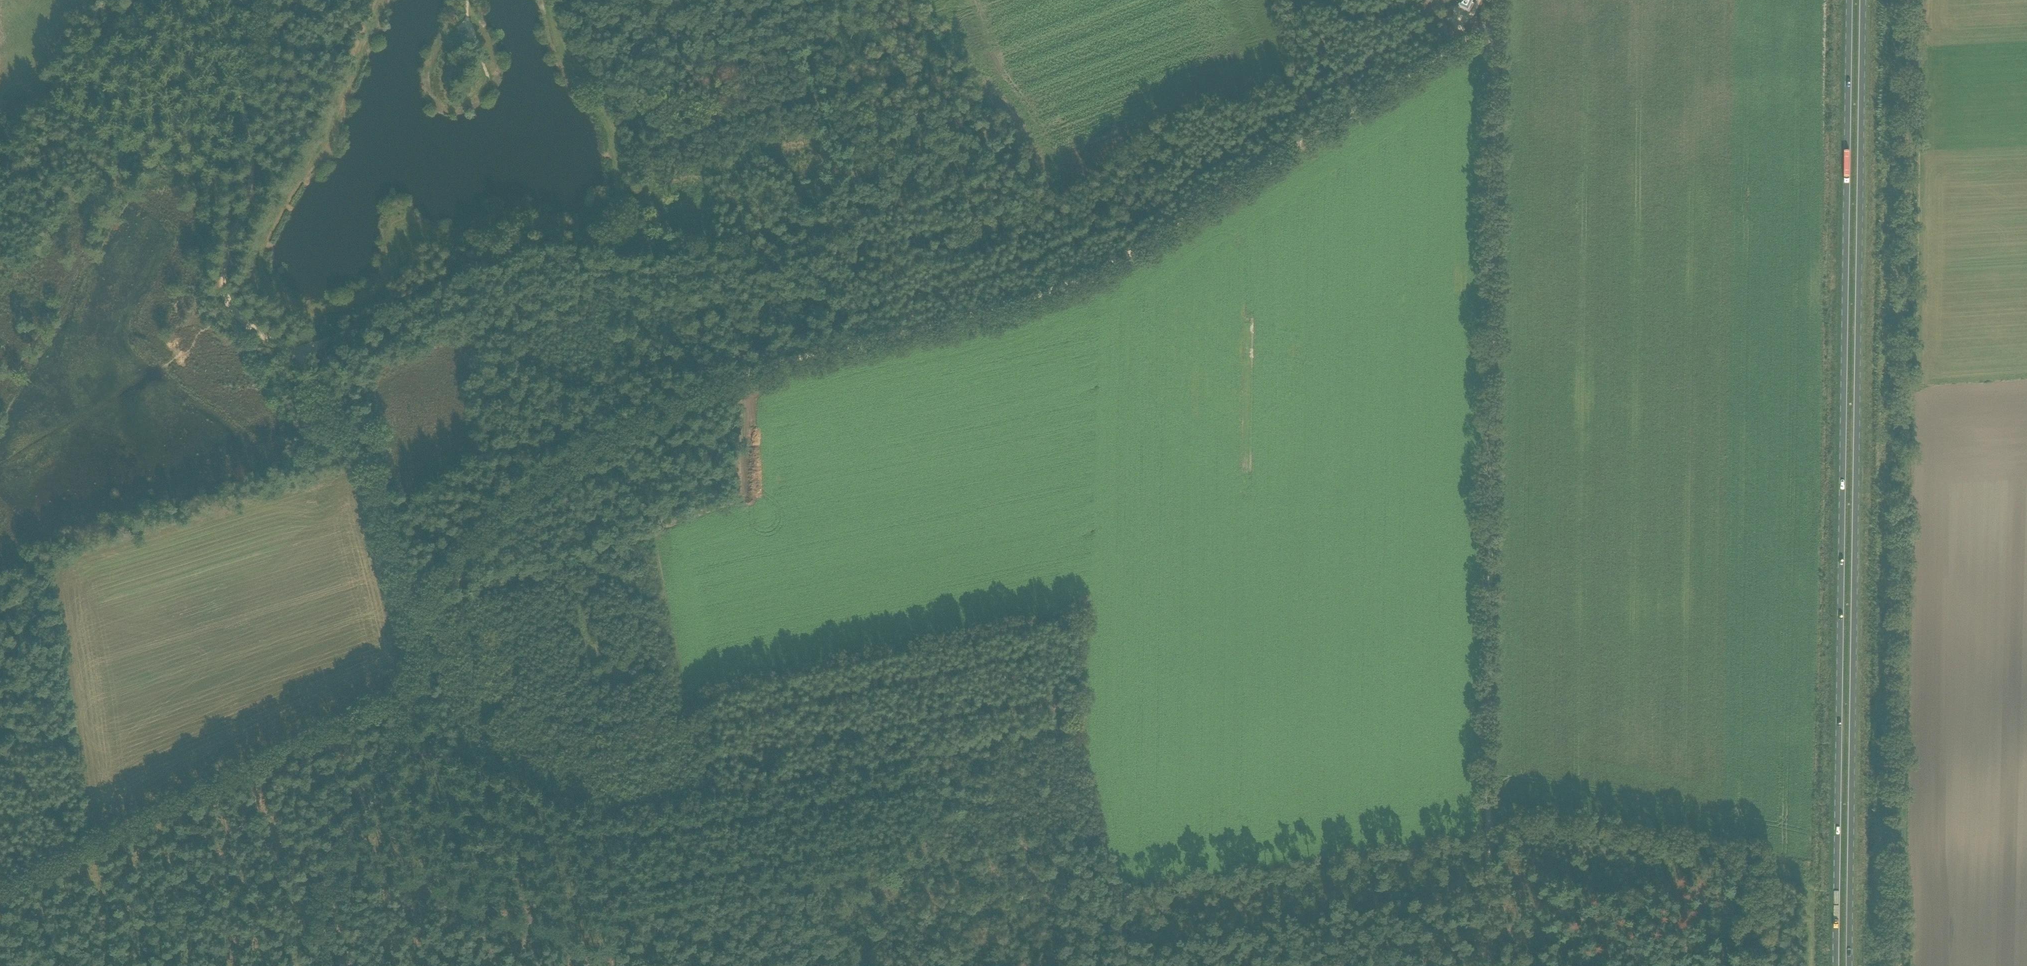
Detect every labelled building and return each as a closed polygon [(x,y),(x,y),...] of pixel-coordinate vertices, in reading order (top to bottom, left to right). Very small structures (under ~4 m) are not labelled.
[(1467,0),(1464,0),(1460,8),(1470,13),(1474,4),(1467,0)]
